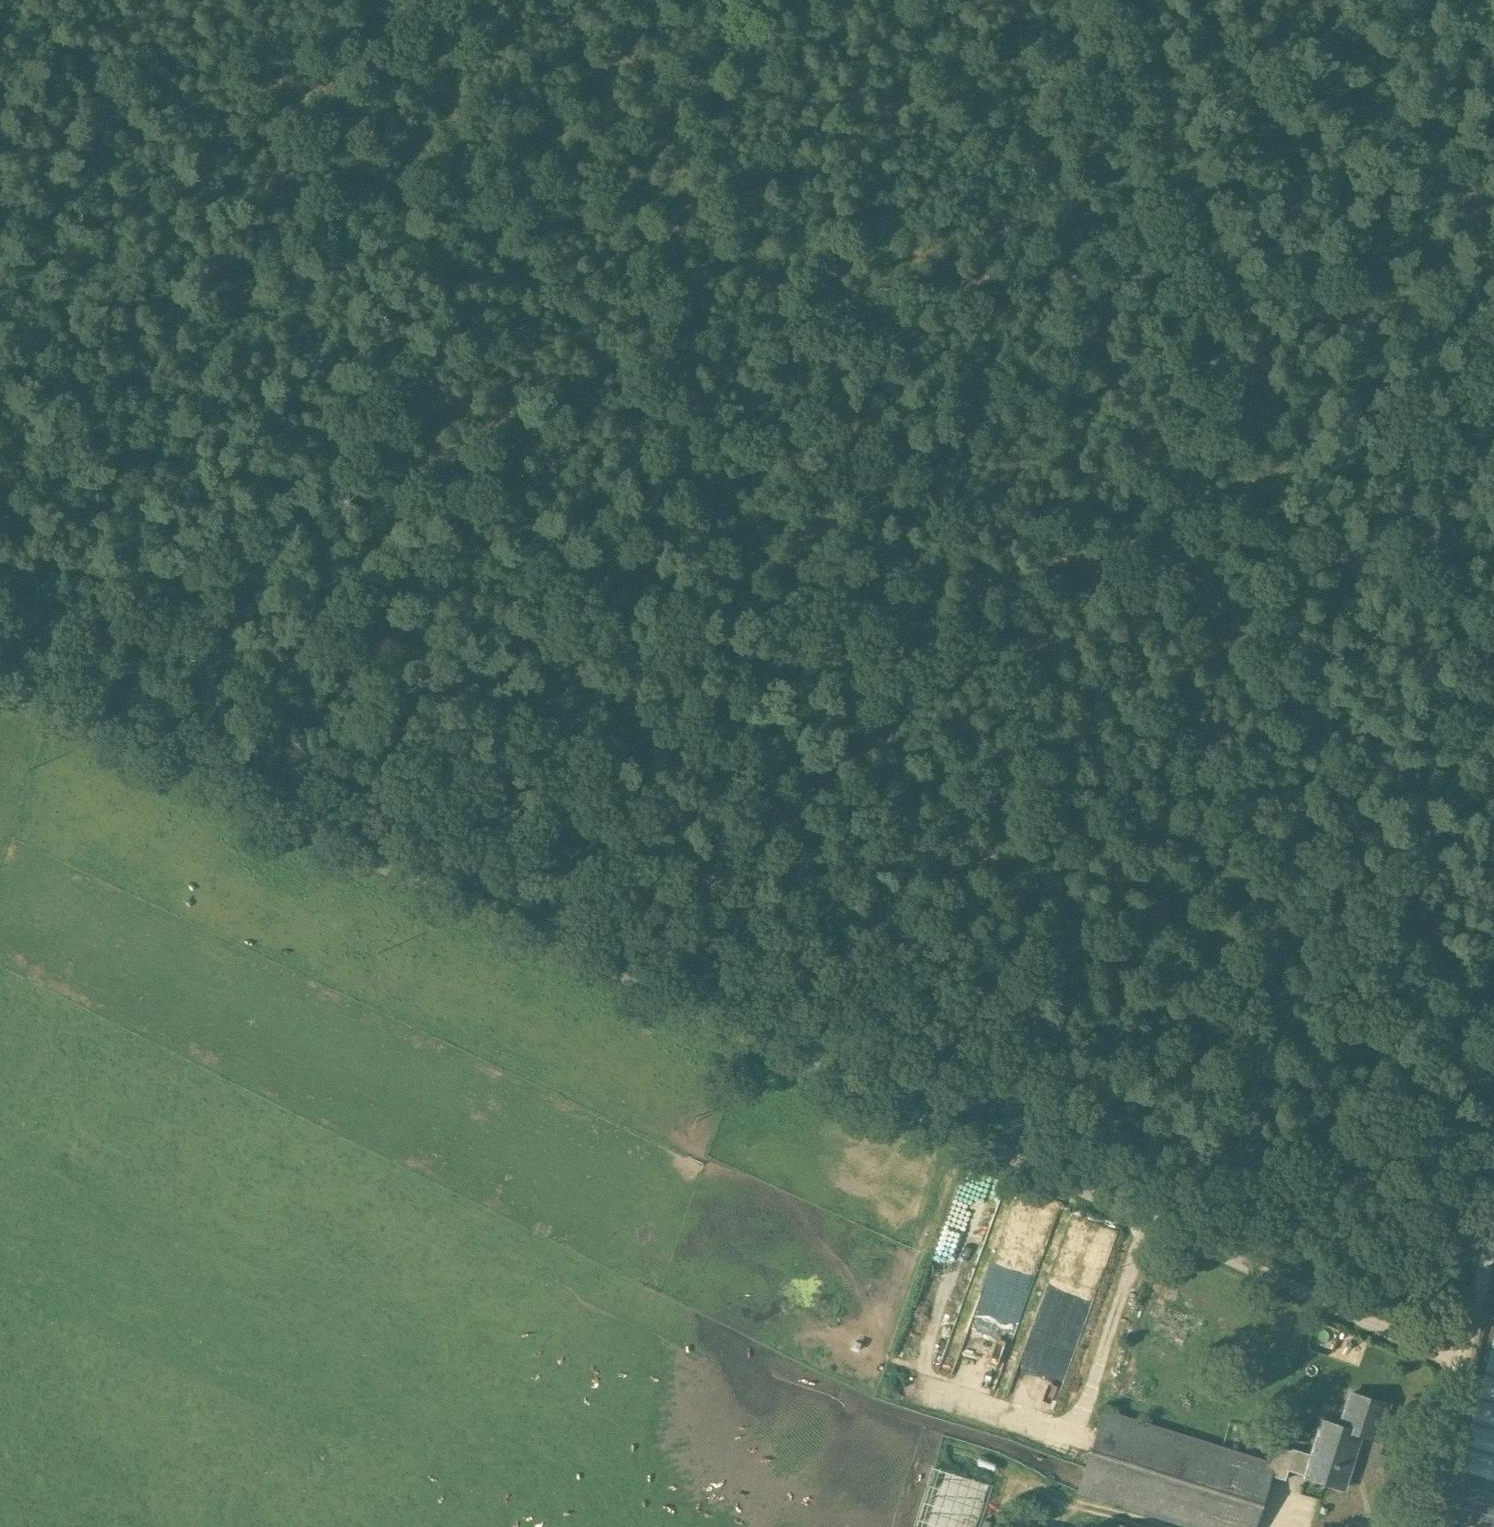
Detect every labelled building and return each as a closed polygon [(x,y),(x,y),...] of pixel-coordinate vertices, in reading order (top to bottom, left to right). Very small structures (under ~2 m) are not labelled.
[(1484,1374),(1493,1376),(1493,1332),(1484,1374)] [(1388,1404),(1351,1392),(1341,1424),(1340,1426),(1360,1432),(1378,1438),(1388,1404)] [(1490,1425),(1467,1522),(1490,1526),(1493,1526),(1493,1409),(1490,1425)] [(1104,1410),(1079,1491),(1196,1526),(1254,1526),(1270,1474),(1274,1462),(1269,1461),(1104,1410)] [(1341,1424),(1323,1419),(1312,1454),(1293,1448),(1292,1449),(1286,1469),(1288,1470),(1343,1487),(1360,1432),(1340,1426),(1341,1424)] [(1292,1449),(1274,1444),(1269,1461),(1274,1462),(1270,1474),(1285,1478),(1288,1470),(1286,1469),(1292,1449)]
